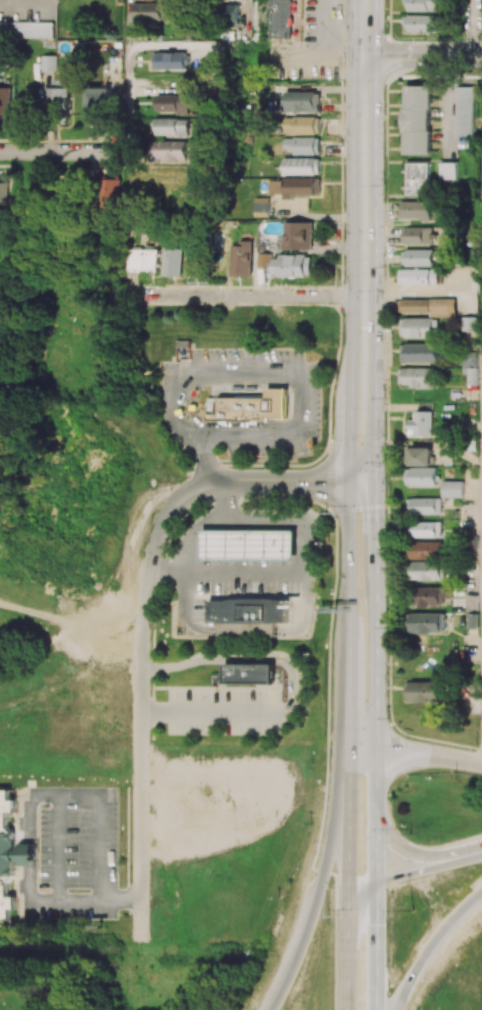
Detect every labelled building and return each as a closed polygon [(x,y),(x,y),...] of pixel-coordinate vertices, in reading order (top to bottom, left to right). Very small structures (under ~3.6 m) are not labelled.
[(290,38),(291,0),(267,0),(266,37),(290,38)] [(406,10),(439,11),(439,0),(406,0),(406,10)] [(133,20),(164,21),(165,4),(134,3),(133,20)] [(224,16),(239,17),(240,5),(224,4),(224,16)] [(438,15),(404,16),(404,33),(439,32),(438,15)] [(0,21),(0,37),(9,37),(9,21),(0,21)] [(12,37),(54,38),(54,23),(12,22),(12,37)] [(153,69),(188,69),(188,53),(153,52),(153,69)] [(57,56),(42,56),(42,72),(57,72),(57,56)] [(70,80),(52,80),(51,108),(69,109),(70,80)] [(433,86),(407,85),(406,154),(432,154),(433,86)] [(476,136),(475,86),(457,87),(458,136),(476,136)] [(86,119),(106,119),(106,101),(112,101),(112,88),(87,87),(86,119)] [(0,88),(0,118),(11,119),(12,88),(0,88)] [(286,112),(321,111),(320,92),(285,93),(286,112)] [(157,113),(190,113),(191,95),(158,95),(157,113)] [(284,117),(284,134),(320,134),(320,117),(284,117)] [(191,118),(157,118),(157,136),(191,136),(191,118)] [(285,138),(284,151),(294,151),(294,155),(320,155),(320,138),(285,138)] [(151,141),(151,161),(189,161),(189,141),(151,141)] [(284,175),(320,175),(320,158),(284,158),(284,175)] [(442,179),(459,180),(459,163),(442,162),(442,179)] [(430,196),(431,164),(410,163),(409,195),(430,196)] [(157,166),(157,183),(167,183),(167,186),(189,186),(189,166),(157,166)] [(119,179),(102,179),(103,210),(120,210),(119,179)] [(267,179),(268,194),(283,194),(283,199),(292,199),(292,195),(321,195),(320,179),(267,179)] [(0,183),(0,214),(8,214),(8,183),(0,183)] [(268,197),(254,197),(254,217),(268,217),(268,197)] [(432,201),(401,201),(402,219),(433,219),(432,201)] [(312,222),(284,222),(283,249),(312,249),(312,222)] [(433,245),(433,227),(403,227),(403,244),(433,245)] [(251,276),(252,243),(231,243),(230,276),(251,276)] [(186,248),(185,276),(199,276),(200,249),(186,248)] [(128,270),(157,271),(157,250),(128,249),(128,270)] [(180,277),(181,249),(163,249),(163,277),(180,277)] [(435,266),(435,249),(404,250),(404,266),(435,266)] [(258,267),(269,267),(270,254),(258,253),(258,267)] [(312,276),(312,256),(274,256),(274,276),(312,276)] [(439,285),(440,270),(401,269),(401,284),(439,285)] [(432,312),(432,317),(457,317),(457,299),(396,300),(396,313),(432,312)] [(478,317),(463,317),(463,331),(479,331),(478,317)] [(403,318),(403,337),(439,338),(440,319),(403,318)] [(439,362),(439,344),(403,344),(403,362),(439,362)] [(479,386),(479,353),(464,353),(464,374),(468,374),(469,386),(479,386)] [(401,386),(433,387),(434,368),(401,368),(401,386)] [(267,422),(267,418),(287,418),(287,389),(267,389),(267,395),(236,395),(236,398),(207,398),(207,422),(267,422)] [(410,436),(434,435),(433,411),(415,412),(416,420),(409,420),(410,436)] [(413,465),(433,466),(433,447),(413,447),(413,465)] [(438,468),(407,468),(408,486),(438,486),(438,468)] [(443,498),(464,498),(464,481),(444,481),(443,498)] [(442,498),(409,498),(409,514),(442,514),(442,498)] [(442,537),(442,522),(413,522),(413,537),(442,537)] [(202,529),(202,560),(295,560),(295,530),(202,529)] [(413,559),(443,559),(443,541),(412,542),(413,559)] [(447,580),(447,562),(411,562),(412,581),(447,580)] [(451,599),(451,588),(416,587),(415,605),(444,606),(444,598),(451,599)] [(288,601),(288,623),(277,623),(220,623),(209,623),(209,601),(227,601),(236,599),(246,598),(259,598),(271,599),(277,601),(279,600),(282,599),(285,600),(288,601)] [(446,613),(413,613),(413,633),(446,633),(446,613)] [(220,636),(276,636),(277,623),(220,623),(220,636)] [(224,663),(223,684),(273,684),(274,664),(224,663)] [(407,681),(407,702),(444,702),(444,682),(407,681)] [(9,919),(9,908),(15,908),(15,897),(7,897),(6,877),(14,877),(14,832),(7,832),(7,812),(15,812),(15,800),(9,800),(9,790),(0,790),(0,919),(9,919)]
